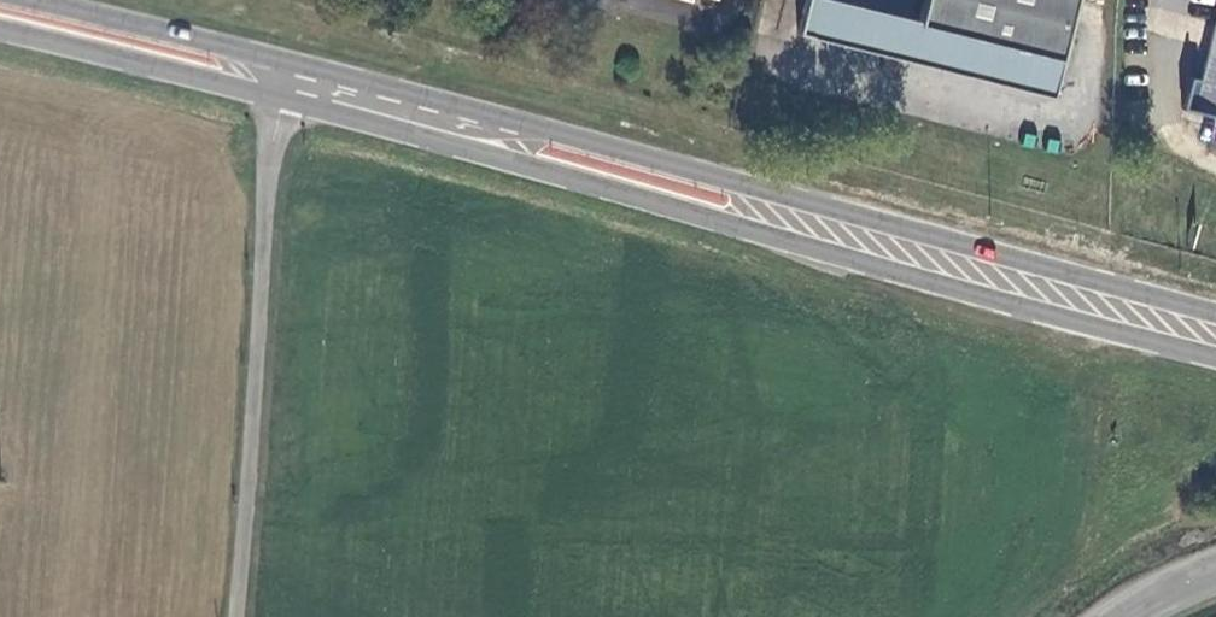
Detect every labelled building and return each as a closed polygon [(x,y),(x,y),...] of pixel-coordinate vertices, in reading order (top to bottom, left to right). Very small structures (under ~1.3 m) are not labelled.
[(797,33),(797,34),(1051,98),(1061,61),(917,26),(918,22),(828,0),(817,0),(808,35),(797,33)] [(808,35),(817,0),(806,0),(797,33),(808,35)] [(917,26),(1061,61),(1076,0),(924,0),(918,22),(917,26)] [(1191,112),(1215,118),(1215,15),(1191,112)]
